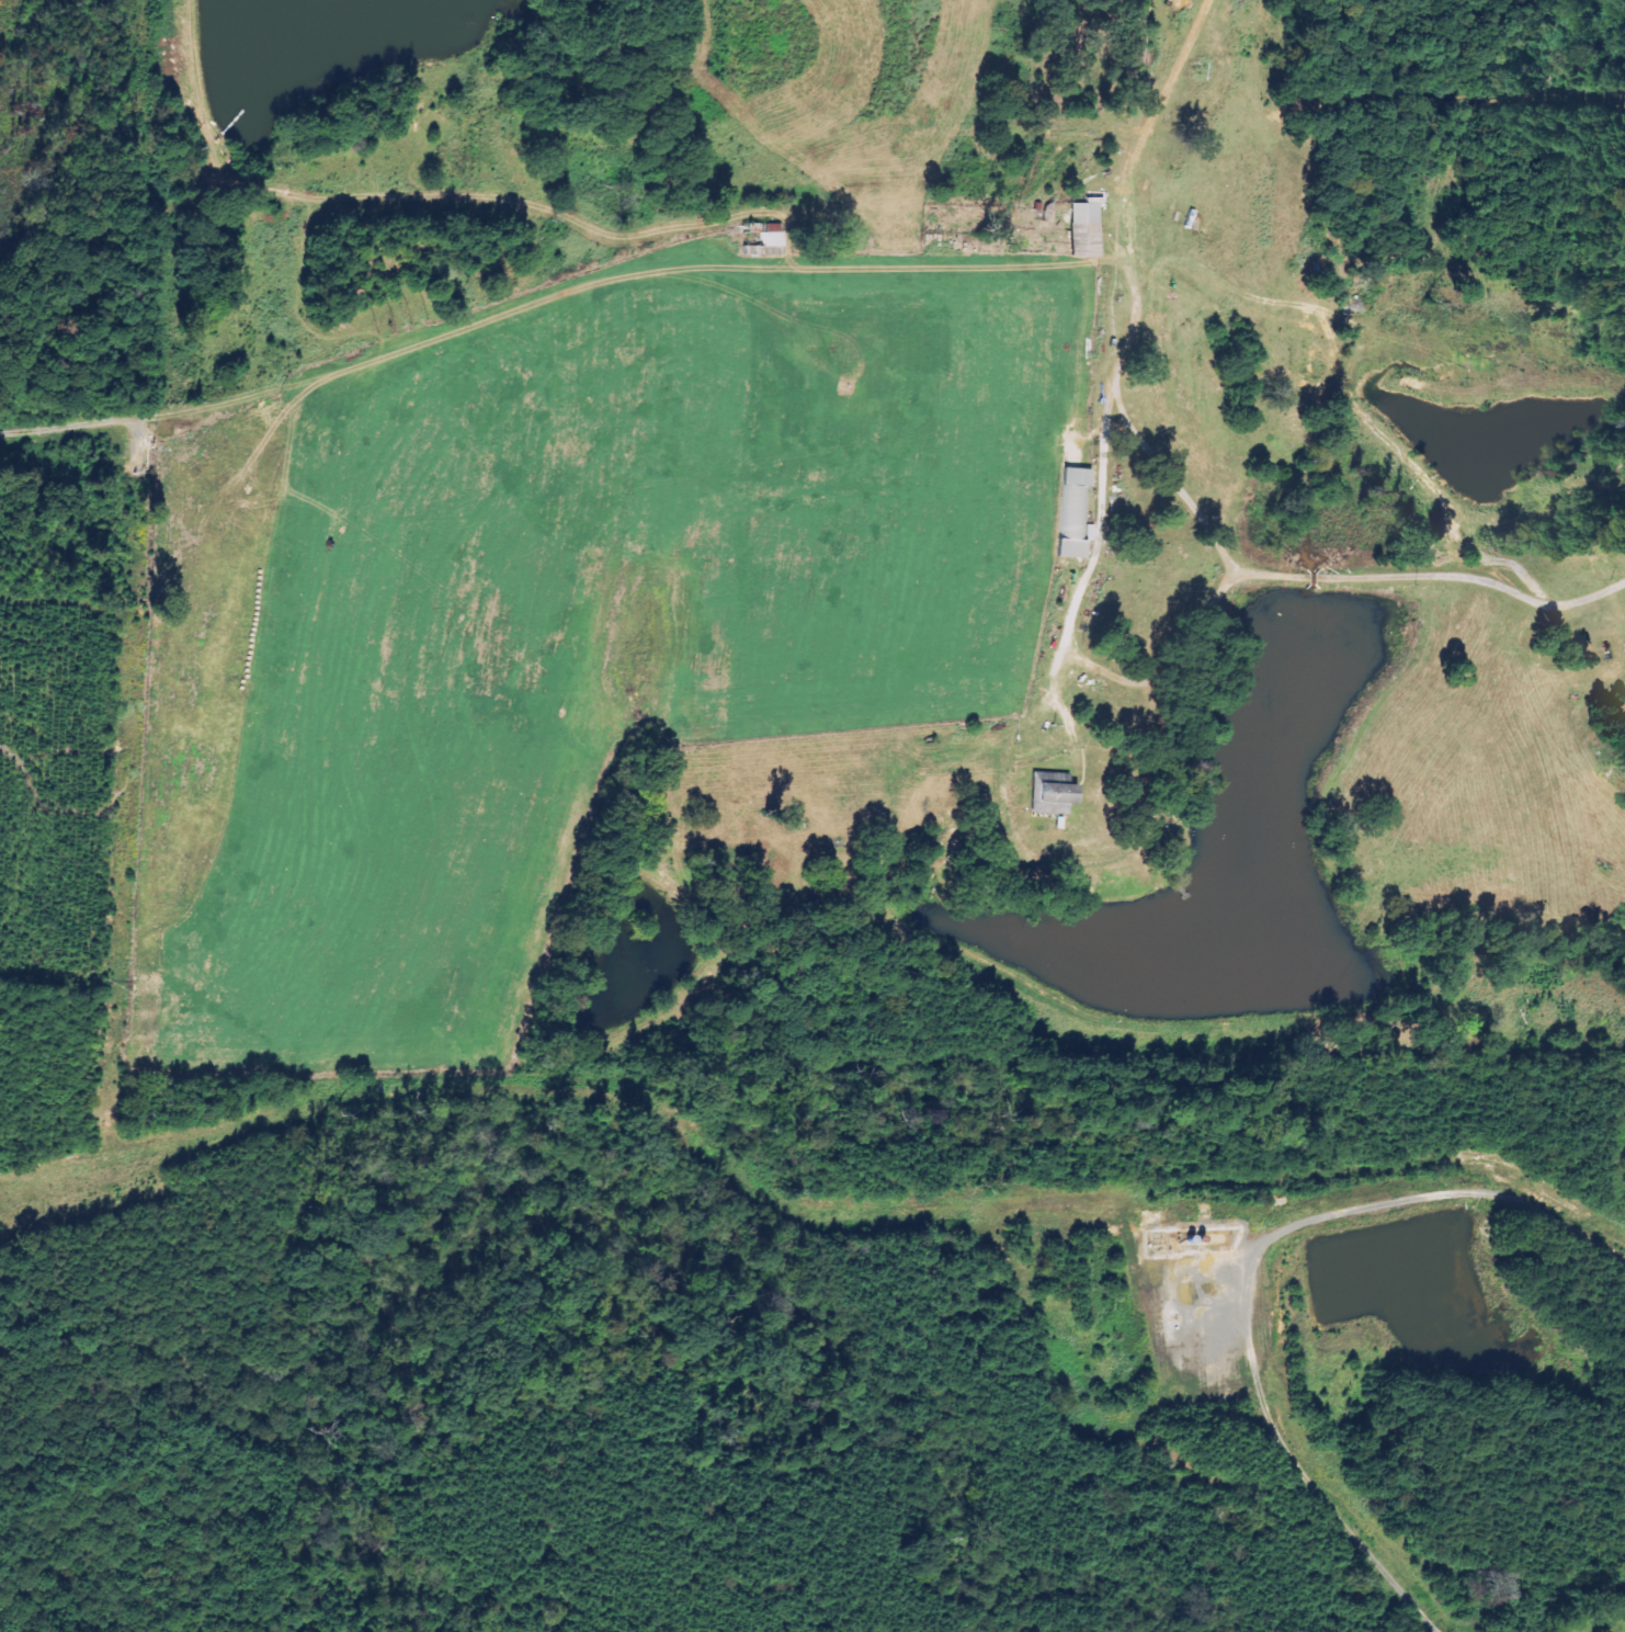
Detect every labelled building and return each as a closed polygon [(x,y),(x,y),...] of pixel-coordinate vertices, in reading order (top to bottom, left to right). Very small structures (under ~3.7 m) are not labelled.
[(1069,256),(1097,257),(1098,199),(1085,199),(1085,204),(1069,204),(1069,256)] [(741,255),(772,254),(780,254),(779,224),(764,224),(764,232),(756,232),(756,246),(741,247),(741,255)] [(1055,557),(1085,559),(1086,541),(1092,541),(1093,526),(1088,525),(1090,470),(1061,469),(1060,486),(1063,486),(1061,539),(1056,539),(1055,557)] [(1066,814),(1066,804),(1072,804),(1073,784),(1033,783),(1032,814),(1066,814)]
